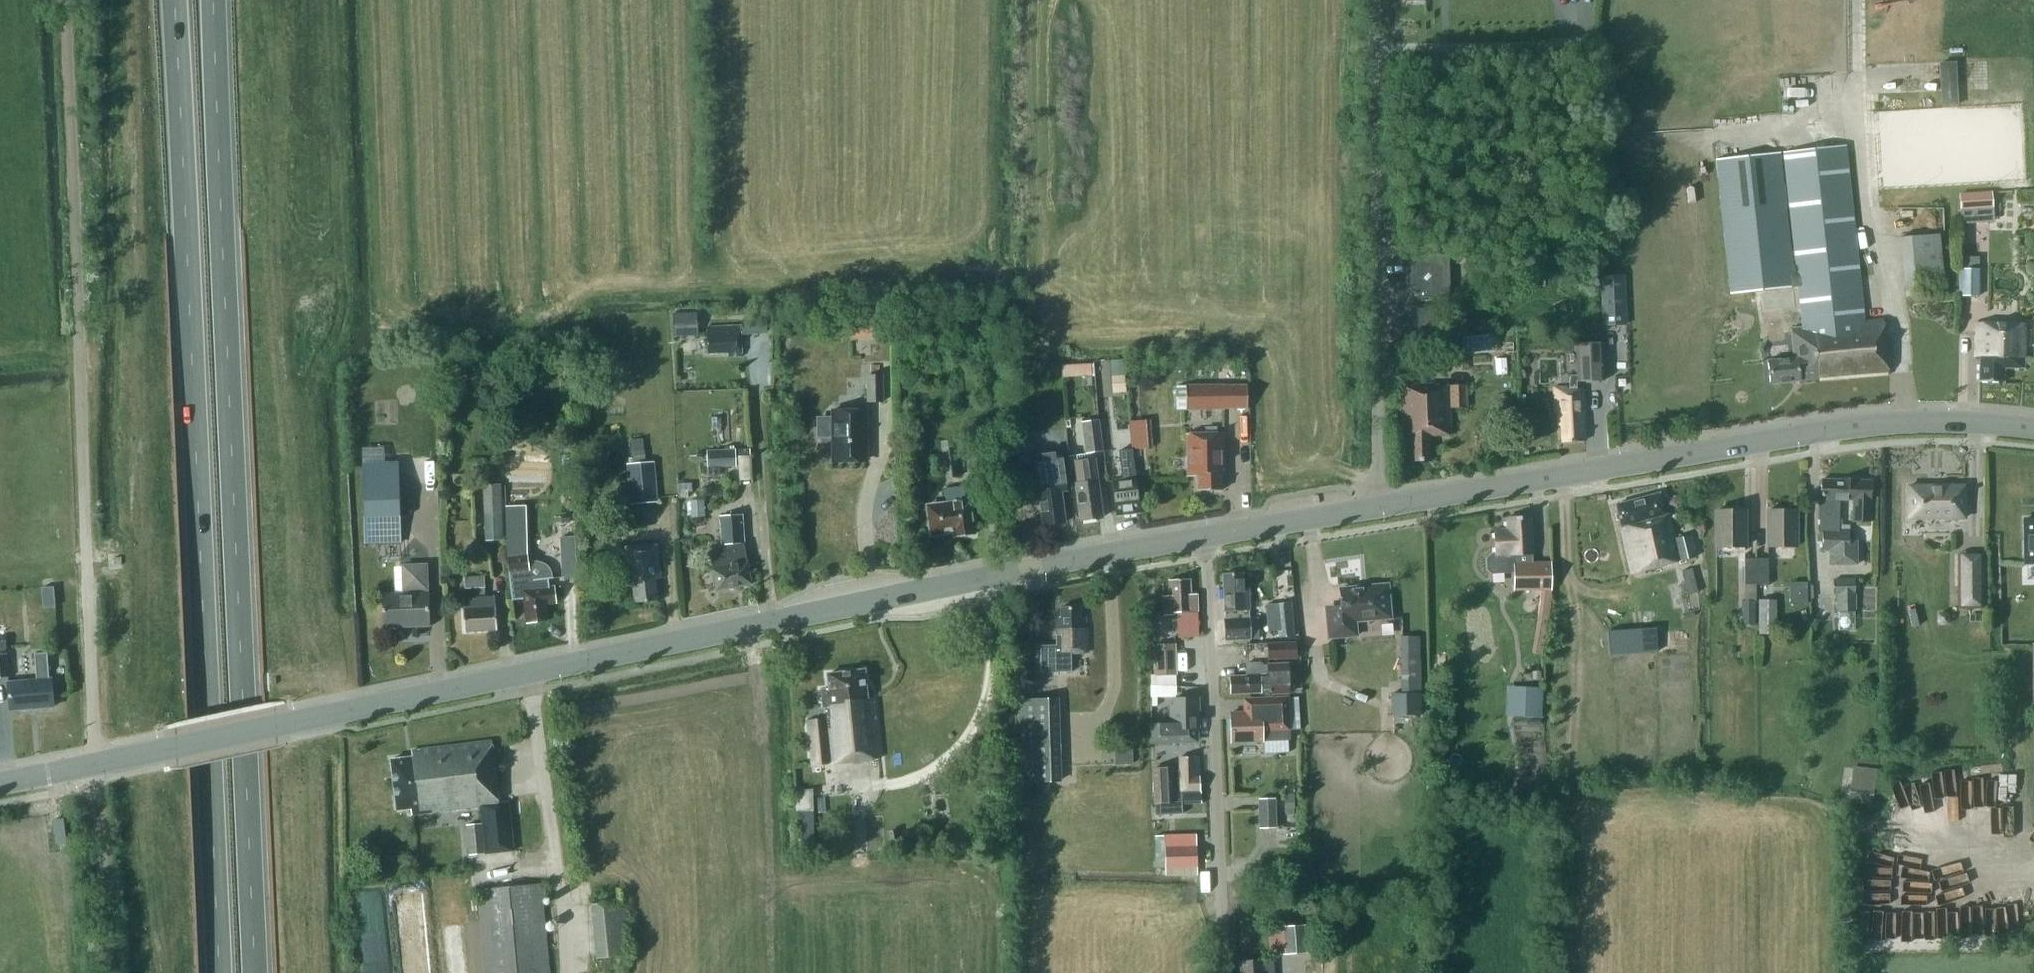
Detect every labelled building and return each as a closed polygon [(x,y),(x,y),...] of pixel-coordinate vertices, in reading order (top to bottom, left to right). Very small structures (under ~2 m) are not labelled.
[(1766,360),(1769,384),(1798,381),(1798,382),(1817,380),(1817,382),(1887,375),(1881,320),(1863,322),(1845,146),(1783,152),(1796,277),(1792,277),(1780,153),(1715,159),(1729,293),(1797,286),(1800,329),(1789,330),(1792,357),(1766,360)] [(1958,193),(1960,221),(1994,218),(1992,191),(1958,193)] [(1947,290),(1945,233),(1906,235),(1909,292),(1947,290)] [(1473,241),(1457,241),(1457,253),(1473,253),(1473,241)] [(1406,298),(1439,297),(1450,297),(1449,254),(1406,255),(1406,298)] [(1978,269),(1960,269),(1957,269),(1956,296),(1978,296),(1978,269)] [(1615,326),(1626,325),(1624,277),(1613,278),(1599,278),(1601,326),(1615,326)] [(1579,293),(1566,293),(1567,306),(1580,305),(1579,293)] [(1774,332),(1771,305),(1759,307),(1762,334),(1774,332)] [(698,336),(697,312),(671,313),(673,338),(698,336)] [(754,320),(745,320),(746,335),(755,334),(754,320)] [(882,337),(880,320),(850,321),(850,339),(882,337)] [(1976,382),(2002,383),(2002,369),(2022,369),(2022,323),(1974,323),(1973,357),(1977,357),(1976,382)] [(741,356),(740,324),(707,325),(708,353),(726,352),(726,357),(741,356)] [(1465,336),(1466,351),(1498,350),(1497,334),(1465,336)] [(1574,343),(1576,381),(1604,380),(1602,342),(1574,343)] [(1505,357),(1493,358),(1494,369),(1506,368),(1505,357)] [(1125,359),(1109,361),(1111,394),(1126,392),(1125,376),(1126,375),(1125,359)] [(1090,364),(1080,364),(1080,377),(1091,376),(1090,364)] [(1128,364),(1128,373),(1140,373),(1140,364),(1128,364)] [(868,377),(868,403),(883,403),(882,376),(868,377)] [(1433,384),(1398,385),(1400,437),(1409,436),(1410,461),(1430,460),(1430,437),(1451,437),(1450,409),(1465,409),(1464,388),(1433,388),(1433,384)] [(1185,387),(1185,411),(1247,409),(1246,386),(1185,387)] [(1555,403),(1556,426),(1561,426),(1561,442),(1586,440),(1584,388),(1576,388),(1568,389),(1568,386),(1552,387),(1553,404),(1555,403)] [(832,412),(832,461),(866,461),(866,411),(832,412)] [(1103,451),(1099,419),(1082,421),(1085,452),(1089,452),(1103,451)] [(1129,421),(1131,449),(1152,447),(1149,419),(1129,421)] [(1197,472),(1197,492),(1220,491),(1220,471),(1223,471),(1223,434),(1186,435),(1186,459),(1184,460),(1184,468),(1186,470),(1186,472),(1197,472)] [(1018,436),(1019,468),(1034,467),(1032,436),(1018,436)] [(642,439),(630,440),(633,463),(645,462),(644,451),(643,451),(642,439)] [(941,442),(945,479),(959,477),(954,440),(941,442)] [(968,446),(970,467),(984,465),(982,445),(968,446)] [(735,449),(706,450),(707,468),(736,467),(735,449)] [(1138,513),(1131,450),(1120,452),(1123,480),(1112,481),(1115,516),(1138,513)] [(1038,490),(1043,526),(1065,523),(1061,488),(1066,487),(1062,455),(1036,458),(1040,490),(1038,490)] [(1093,459),(1074,461),(1077,484),(1074,484),(1078,521),(1100,518),(1093,459)] [(626,464),(630,505),(658,502),(654,461),(645,462),(633,463),(626,464)] [(397,463),(362,465),(364,516),(399,514),(397,463)] [(1857,540),(1847,540),(1847,528),(1837,528),(1838,499),(1851,499),(1850,518),(1869,519),(1870,480),(1819,479),(1817,531),(1822,531),(1821,552),(1828,552),(1828,566),(1857,565),(1857,540)] [(691,483),(677,484),(677,492),(691,492),(691,483)] [(483,484),(485,541),(503,540),(501,484),(483,484)] [(1908,486),(1908,518),(1964,518),(1964,486),(1908,486)] [(966,502),(964,488),(946,490),(948,504),(928,507),(932,535),(954,532),(955,537),(974,534),(969,501),(966,502)] [(1616,504),(1632,573),(1696,557),(1690,534),(1674,538),(1668,514),(1663,512),(1659,494),(1616,504)] [(524,506),(505,507),(506,557),(526,554),(524,506)] [(1743,547),(1743,509),(1713,509),(1713,548),(1743,547)] [(1767,509),(1767,547),(1793,546),(1793,509),(1767,509)] [(744,550),(744,543),(742,513),(719,516),(721,553),(710,555),(715,590),(749,585),(744,550)] [(1494,554),(1489,554),(1486,558),(1486,568),(1490,572),(1504,572),(1509,565),(1513,565),(1513,590),(1551,590),(1551,562),(1531,562),(1531,554),(1532,554),(1530,516),(1506,517),(1507,528),(1493,529),(1494,554)] [(2024,519),(2025,563),(2033,563),(2033,519),(2024,519)] [(400,526),(376,527),(377,537),(400,536),(400,526)] [(660,578),(657,544),(623,547),(626,586),(631,585),(633,601),(657,599),(655,578),(660,578)] [(527,562),(526,554),(506,557),(512,601),(524,600),(527,624),(549,621),(546,605),(557,603),(555,586),(548,587),(547,578),(552,577),(551,572),(549,568),(545,565),(541,562),(536,561),(532,561),(527,562)] [(570,577),(580,576),(577,554),(567,556),(570,577)] [(1745,584),(1755,584),(1755,559),(1745,559),(1745,584)] [(1755,584),(1769,584),(1770,559),(1755,559),(1755,584)] [(382,613),(384,612),(384,627),(428,625),(427,593),(426,593),(425,565),(402,566),(403,594),(383,595),(384,609),(382,609),(382,613)] [(1686,570),(1689,593),(1701,591),(1698,568),(1686,570)] [(1243,574),(1223,575),(1226,640),(1250,639),(1258,639),(1257,618),(1249,618),(1248,588),(1243,588),(1243,574)] [(485,597),(483,575),(464,577),(464,588),(476,588),(477,597),(465,597),(465,609),(463,609),(464,633),(496,631),(494,596),(485,597)] [(1957,578),(1957,596),(1967,596),(1967,608),(1981,608),(1981,578),(1957,578)] [(1855,610),(1854,579),(1831,579),(1831,595),(1835,595),(1836,610),(1855,610)] [(1171,581),(1171,596),(1162,596),(1163,614),(1180,613),(1181,630),(1179,631),(1179,637),(1197,636),(1196,595),(1189,595),(1189,581),(1171,581)] [(1813,601),(1812,581),(1793,582),(1794,602),(1813,601)] [(1340,589),(1342,610),(1326,612),(1329,638),(1357,636),(1356,621),(1391,618),(1388,584),(1340,589)] [(1550,650),(1552,596),(1540,595),(1539,650),(1550,650)] [(1758,634),(1776,634),(1776,599),(1758,599),(1758,634)] [(1741,600),(1742,626),(1755,626),(1755,600),(1741,600)] [(1294,636),(1291,602),(1273,604),(1276,637),(1294,636)] [(1055,646),(1039,646),(1040,672),(1070,671),(1069,653),(1086,653),(1085,617),(1079,617),(1079,607),(1060,607),(1060,617),(1054,618),(1055,646)] [(6,614),(0,614),(0,675),(10,675),(6,614)] [(1613,631),(1614,653),(1662,651),(1661,629),(1613,631)] [(1296,659),(1296,642),(1267,643),(1267,659),(1296,659)] [(1153,674),(1150,675),(1150,685),(1176,685),(1174,643),(1152,644),(1153,674)] [(51,676),(48,676),(46,651),(34,651),(36,677),(7,680),(10,710),(53,706),(51,676)] [(1419,655),(1403,656),(1404,693),(1404,715),(1420,715),(1420,693),(1419,655)] [(1261,663),(1246,663),(1246,673),(1261,672),(1262,673),(1261,666),(1261,663)] [(1287,697),(1286,668),(1268,669),(1268,679),(1261,680),(1261,672),(1246,673),(1245,673),(1246,679),(1229,679),(1229,695),(1262,694),(1262,691),(1269,691),(1269,697),(1287,697)] [(822,717),(806,719),(811,764),(878,756),(872,697),(865,697),(862,669),(826,673),(828,689),(819,690),(822,717)] [(1541,689),(1525,688),(1523,716),(1540,717),(1541,689)] [(1150,738),(1150,742),(1172,742),(1193,742),(1198,742),(1198,728),(1200,728),(1200,696),(1172,696),(1172,703),(1169,704),(1169,722),(1150,722),(1150,726),(1150,738)] [(1020,699),(1022,783),(1062,782),(1059,698),(1020,699)] [(1287,740),(1284,699),(1242,701),(1243,711),(1230,712),(1231,743),(1287,740)] [(478,805),(480,824),(482,824),(485,853),(483,853),(483,854),(512,851),(507,802),(499,803),(492,742),(410,751),(410,757),(389,759),(395,809),(410,808),(410,812),(478,805)] [(1173,769),(1153,769),(1155,815),(1181,814),(1181,802),(1181,789),(1200,788),(1199,756),(1179,757),(1179,770),(1173,771),(1173,769)] [(1453,778),(1441,778),(1441,790),(1453,790),(1453,778)] [(1851,785),(1850,798),(1873,801),(1874,788),(1851,785)] [(812,789),(794,790),(796,811),(799,811),(800,824),(801,840),(813,839),(812,823),(811,810),(813,810),(812,789)] [(1259,798),(1260,828),(1276,827),(1275,797),(1259,798)] [(485,853),(482,824),(480,824),(466,826),(469,854),(483,853),(485,853)] [(1164,835),(1154,835),(1155,847),(1155,867),(1165,867),(1165,876),(1197,875),(1196,866),(1196,846),(1164,847),(1164,835)] [(483,972),(549,972),(540,884),(476,890),(483,972)] [(592,904),(597,958),(628,955),(623,901),(592,904)] [(1266,927),(1268,955),(1321,952),(1319,923),(1266,927)] [(1239,972),(1273,972),(1273,961),(1264,962),(1264,960),(1239,961),(1239,972)]
